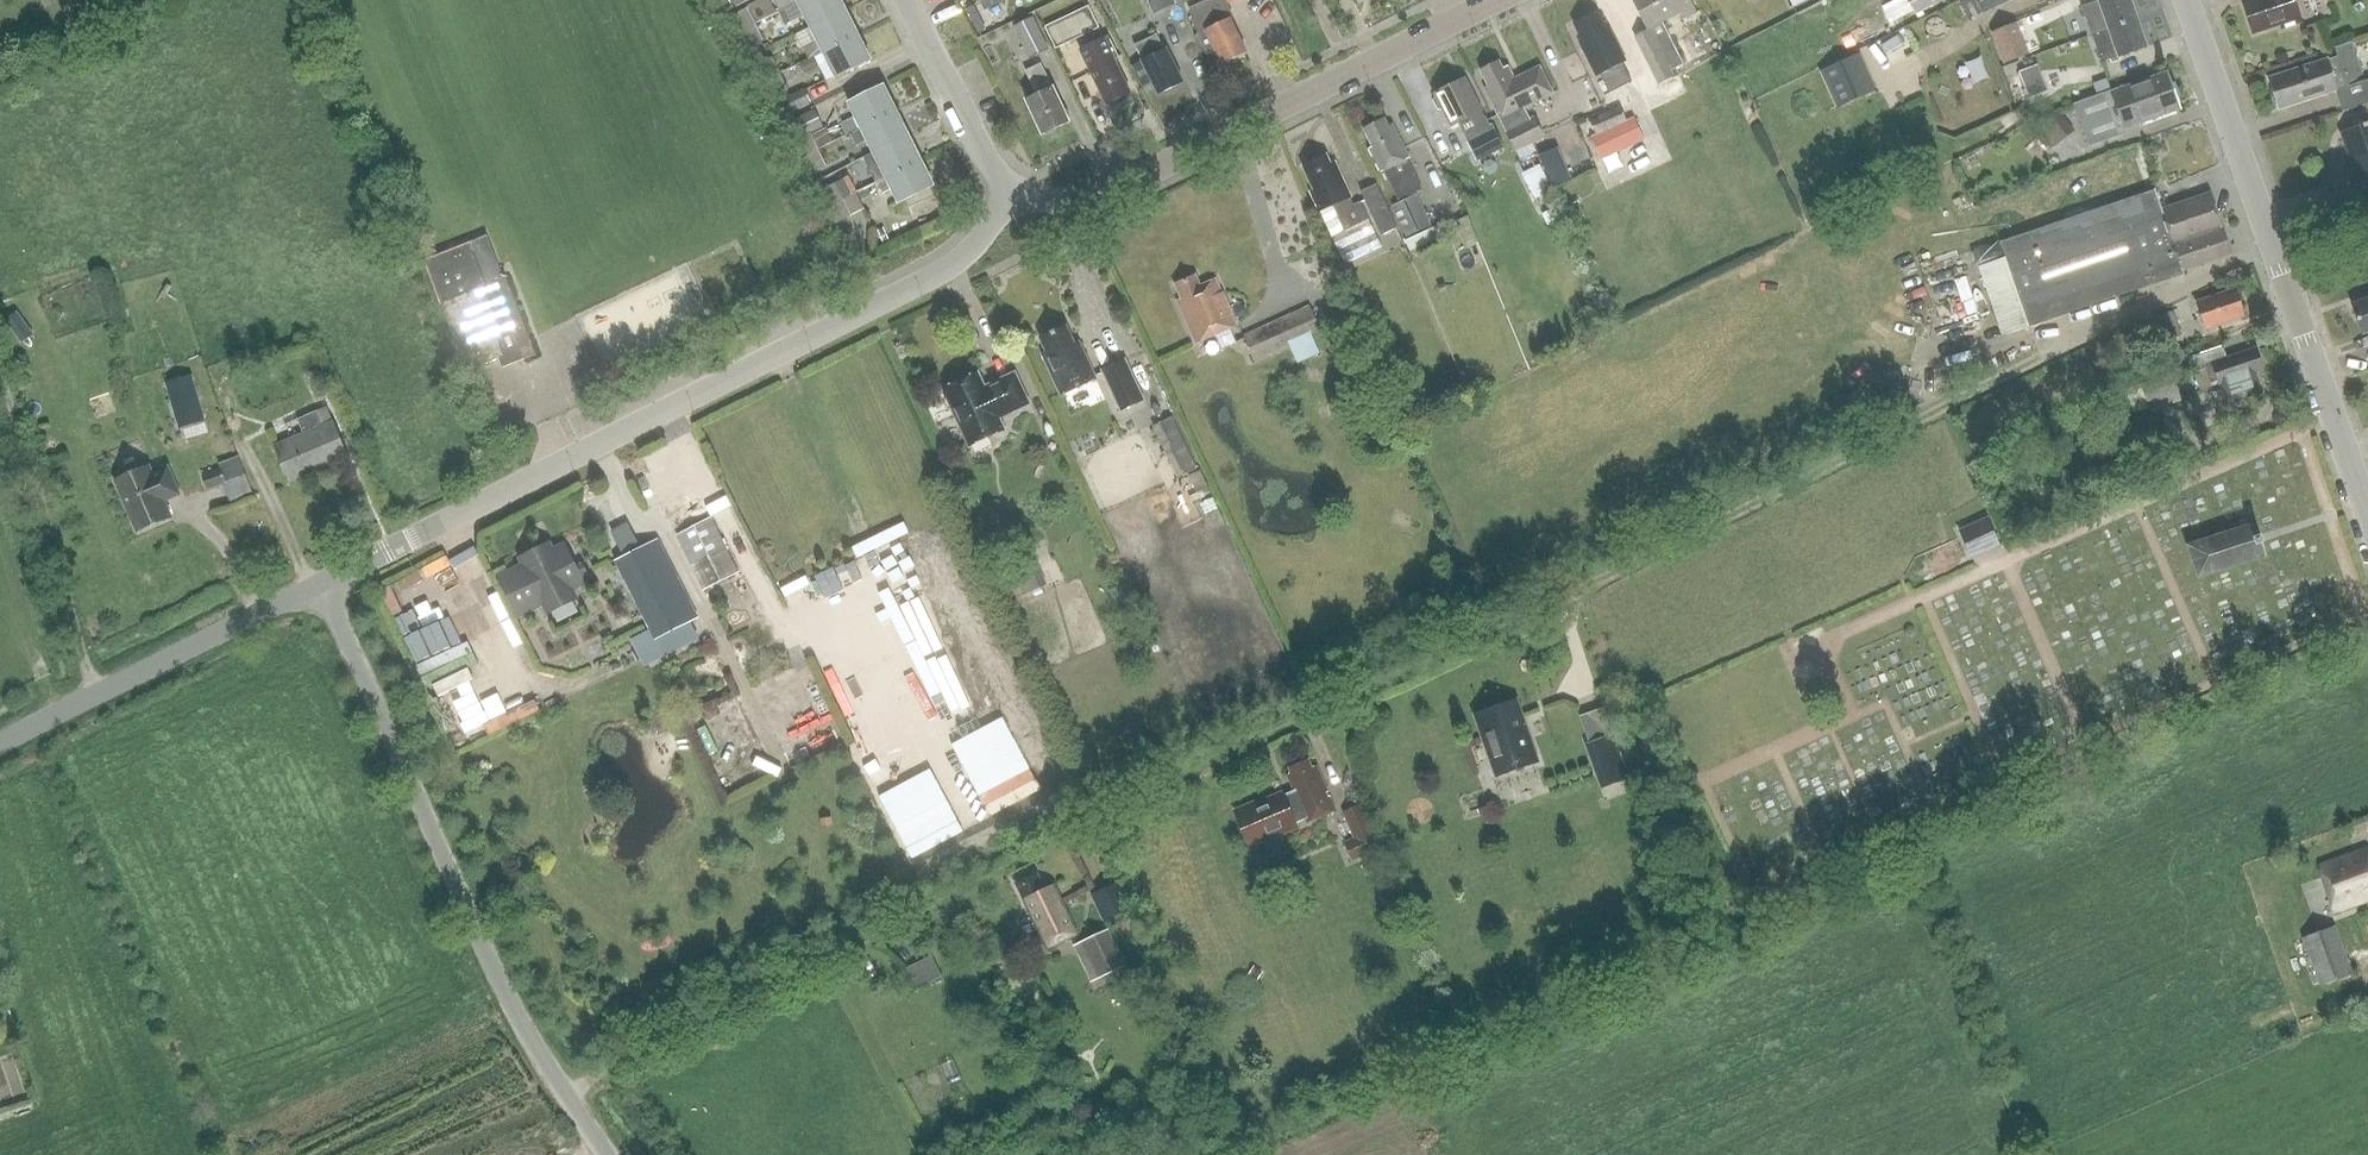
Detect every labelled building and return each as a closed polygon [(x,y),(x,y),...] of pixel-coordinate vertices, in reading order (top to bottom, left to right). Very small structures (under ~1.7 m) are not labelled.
[(734,9),(753,0),(730,0),(734,9)] [(798,2),(802,0),(774,0),(780,11),(785,9),(798,2)] [(841,0),(802,0),(798,2),(785,9),(792,21),(804,15),(810,27),(846,9),(841,0)] [(1153,13),(1176,3),(1174,0),(1147,0),(1153,13)] [(1682,19),(1695,13),(1689,0),(1633,0),(1648,29),(1679,13),(1682,19)] [(1915,15),(1945,0),(1907,0),(1915,15)] [(2009,0),(1976,0),(1982,13),(2009,0)] [(2099,0),(2099,1),(2082,7),(2085,18),(2086,18),(2092,34),(2109,28),(2136,19),(2129,0),(2099,0)] [(2294,0),(2251,0),(2243,3),(2253,33),(2280,23),(2282,28),(2301,22),(2294,0)] [(1221,64),(1246,52),(1230,18),(1227,19),(1220,4),(1208,10),(1215,25),(1197,34),(1207,55),(1215,51),(1221,64)] [(1100,28),(1089,5),(1045,26),(1056,49),(1100,28)] [(743,30),(756,23),(748,7),(735,13),(743,30)] [(823,52),(858,34),(846,9),(810,27),(817,39),(802,47),(808,60),(823,52)] [(1600,74),(1609,93),(1632,81),(1622,62),(1626,60),(1609,28),(1606,30),(1597,12),(1574,24),(1583,42),(1579,43),(1596,76),(1600,74)] [(1029,59),(1034,57),(1049,50),(1033,14),(1013,24),(1029,59)] [(2136,19),(2109,28),(2092,34),(2101,61),(2118,56),(2119,56),(2146,47),(2136,19)] [(2017,22),(1991,32),(2003,63),(2029,53),(2017,22)] [(764,40),(756,23),(743,30),(752,47),(764,40)] [(823,52),(836,77),(871,60),(858,34),(823,52)] [(1133,66),(1142,85),(1151,80),(1158,94),(1183,82),(1166,49),(1164,50),(1156,34),(1134,45),(1142,60),(1142,61),(1142,62),(1133,66)] [(1108,36),(1080,50),(1106,104),(1130,93),(1115,60),(1119,58),(1108,36)] [(2337,56),(2328,60),(2328,59),(2268,78),(2279,109),(2337,90),(2337,87),(2348,83),(2363,74),(2352,42),(2335,47),(2337,55),(2337,56)] [(1657,44),(1642,52),(1657,83),(1673,75),(1670,69),(1661,52),(1660,49),(1657,44)] [(1876,90),(1859,52),(1818,70),(1836,108),(1876,90)] [(760,64),(768,79),(781,73),(773,57),(760,64)] [(815,58),(802,65),(806,75),(820,68),(815,58)] [(1499,61),(1480,70),(1489,88),(1485,89),(1516,150),(1543,137),(1534,118),(1527,121),(1522,109),(1554,94),(1540,65),(1514,78),(1508,66),(1503,68),(1499,61)] [(1026,99),(1042,134),(1069,121),(1053,87),(1052,88),(1041,64),(1026,71),(1037,94),(1026,99)] [(2137,127),(2136,124),(2180,109),(2166,72),(2124,87),(2124,86),(2073,104),(2088,145),(2137,127)] [(784,80),(781,73),(768,79),(776,96),(789,90),(784,80)] [(1435,97),(1433,100),(1438,109),(1442,109),(1450,127),(1461,121),(1471,141),(1468,142),(1477,160),(1503,147),(1492,124),(1489,125),(1465,78),(1434,94),(1435,97)] [(2027,98),(2042,93),(2037,80),(2023,85),(2027,98)] [(883,85),(848,102),(855,117),(842,123),(848,134),(850,133),(851,133),(861,128),(896,110),(883,85)] [(786,115),(812,102),(805,89),(780,102),(786,115)] [(795,133),(821,121),(814,106),(788,119),(795,133)] [(1620,107),(1589,121),(1595,134),(1590,137),(1601,158),(1644,138),(1634,116),(1626,120),(1620,107)] [(867,140),(873,153),(908,135),(896,110),(851,133),(850,133),(856,146),(867,140)] [(2037,129),(2053,148),(2074,130),(2058,112),(2037,129)] [(1387,126),(1383,119),(1364,128),(1373,146),(1369,148),(1381,172),(1384,171),(1399,201),(1422,190),(1407,159),(1409,158),(1392,124),(1387,126)] [(2367,124),(2367,122),(2362,124),(2362,125),(2342,132),(2359,185),(2367,182),(2367,124)] [(796,138),(805,155),(819,149),(810,131),(796,138)] [(921,160),(908,135),(873,153),(865,157),(871,170),(877,182),(886,177),(921,160)] [(1541,154),(1556,184),(1574,175),(1560,145),(1541,154)] [(819,149),(805,155),(814,172),(827,166),(822,155),(819,149)] [(1328,165),(1323,156),(1305,164),(1316,189),(1310,192),(1319,211),(1333,204),(1335,208),(1321,214),(1345,263),(1382,245),(1369,218),(1368,219),(1360,202),(1353,205),(1350,197),(1351,197),(1335,162),(1328,165)] [(883,193),(891,189),(899,203),(934,185),(921,160),(877,182),(883,193)] [(1541,169),(1524,178),(1528,187),(1546,178),(1541,169)] [(831,205),(844,198),(836,183),(823,189),(831,205)] [(1381,235),(1397,228),(1376,184),(1361,192),(1381,235)] [(2155,189),(2001,241),(2029,327),(2184,274),(2182,270),(2230,254),(2209,193),(2161,209),(2155,189)] [(1431,224),(1417,194),(1391,206),(1406,237),(1431,224)] [(844,198),(831,205),(839,221),(852,215),(844,198)] [(1446,234),(1441,224),(1406,240),(1411,251),(1446,234)] [(502,367),(536,354),(505,276),(485,284),(469,242),(423,260),(466,371),(499,358),(502,367)] [(1195,276),(1175,285),(1181,299),(1177,301),(1196,343),(1236,325),(1215,279),(1200,286),(1195,276)] [(2204,329),(2245,316),(2236,288),(2195,302),(2204,329)] [(2352,304),(2362,333),(2367,331),(2367,298),(2352,304)] [(1291,345),(1321,331),(1309,305),(1243,334),(1256,363),(1292,347),(1291,345)] [(28,325),(16,308),(3,318),(15,335),(28,325)] [(2148,346),(2182,335),(2174,311),(2140,322),(2148,346)] [(1040,338),(1046,352),(1042,354),(1061,395),(1095,379),(1078,342),(1074,344),(1066,326),(1040,338)] [(2227,359),(2223,345),(2189,357),(2193,370),(2206,366),(2211,382),(2218,380),(2219,383),(2220,383),(2225,396),(2259,385),(2254,372),(2263,369),(2256,349),(2227,359)] [(1145,400),(1125,357),(1099,369),(1119,412),(1145,400)] [(2139,383),(2149,411),(2181,400),(2171,372),(2139,383)] [(1028,404),(1014,374),(984,388),(977,373),(943,389),(969,445),(1003,429),(998,418),(1028,404)] [(197,392),(172,399),(180,428),(184,426),(205,420),(197,392)] [(290,480),(347,456),(326,407),(297,419),(303,434),(275,446),(290,480)] [(1196,468),(1172,415),(1153,424),(1177,477),(1196,468)] [(170,516),(163,500),(179,494),(167,467),(152,474),(149,466),(116,480),(137,531),(170,516)] [(207,487),(226,480),(221,466),(202,473),(207,487)] [(676,535),(705,590),(739,572),(710,517),(676,535)] [(1985,519),(1958,531),(1967,551),(1993,540),(1985,519)] [(2198,577),(2266,555),(2265,553),(2262,545),(2263,544),(2259,533),(2256,525),(2255,523),(2187,545),(2191,555),(2190,555),(2194,567),(2198,577)] [(614,561),(653,638),(699,615),(659,538),(614,561)] [(1047,584),(1029,543),(1004,554),(1023,595),(1047,584)] [(520,558),(524,566),(500,578),(518,614),(542,602),(547,612),(575,598),(570,588),(582,582),(564,546),(552,552),(548,544),(530,553),(520,558)] [(791,708),(796,716),(797,715),(802,724),(825,713),(813,687),(789,698),(793,707),(791,708)] [(1476,714),(1497,775),(1536,762),(1515,700),(1476,714)] [(746,775),(716,712),(698,721),(728,783),(746,775)] [(1590,742),(1607,786),(1629,778),(1612,733),(1590,742)] [(1287,775),(1293,788),(1266,800),(1265,797),(1243,806),(1245,810),(1236,813),(1249,844),(1295,824),(1295,823),(1306,819),(1307,822),(1336,810),(1317,765),(1312,768),(1309,759),(1289,768),(1291,773),(1287,775)] [(1379,848),(1360,805),(1344,812),(1355,838),(1350,840),(1358,858),(1379,848)] [(2367,849),(2319,866),(2333,911),(2367,899),(2367,850),(2367,849)] [(1025,901),(1048,949),(1078,934),(1054,885),(1045,890),(1037,874),(1017,884),(1025,901)] [(1121,884),(1097,896),(1109,919),(1133,907),(1121,884)] [(2303,938),(2320,985),(2352,973),(2334,926),(2303,938)] [(1124,965),(1108,931),(1082,943),(1099,977),(1124,965)] [(916,983),(943,975),(937,955),(911,963),(916,983)] [(9,1011),(2,993),(0,994),(0,1014),(9,1011)]
